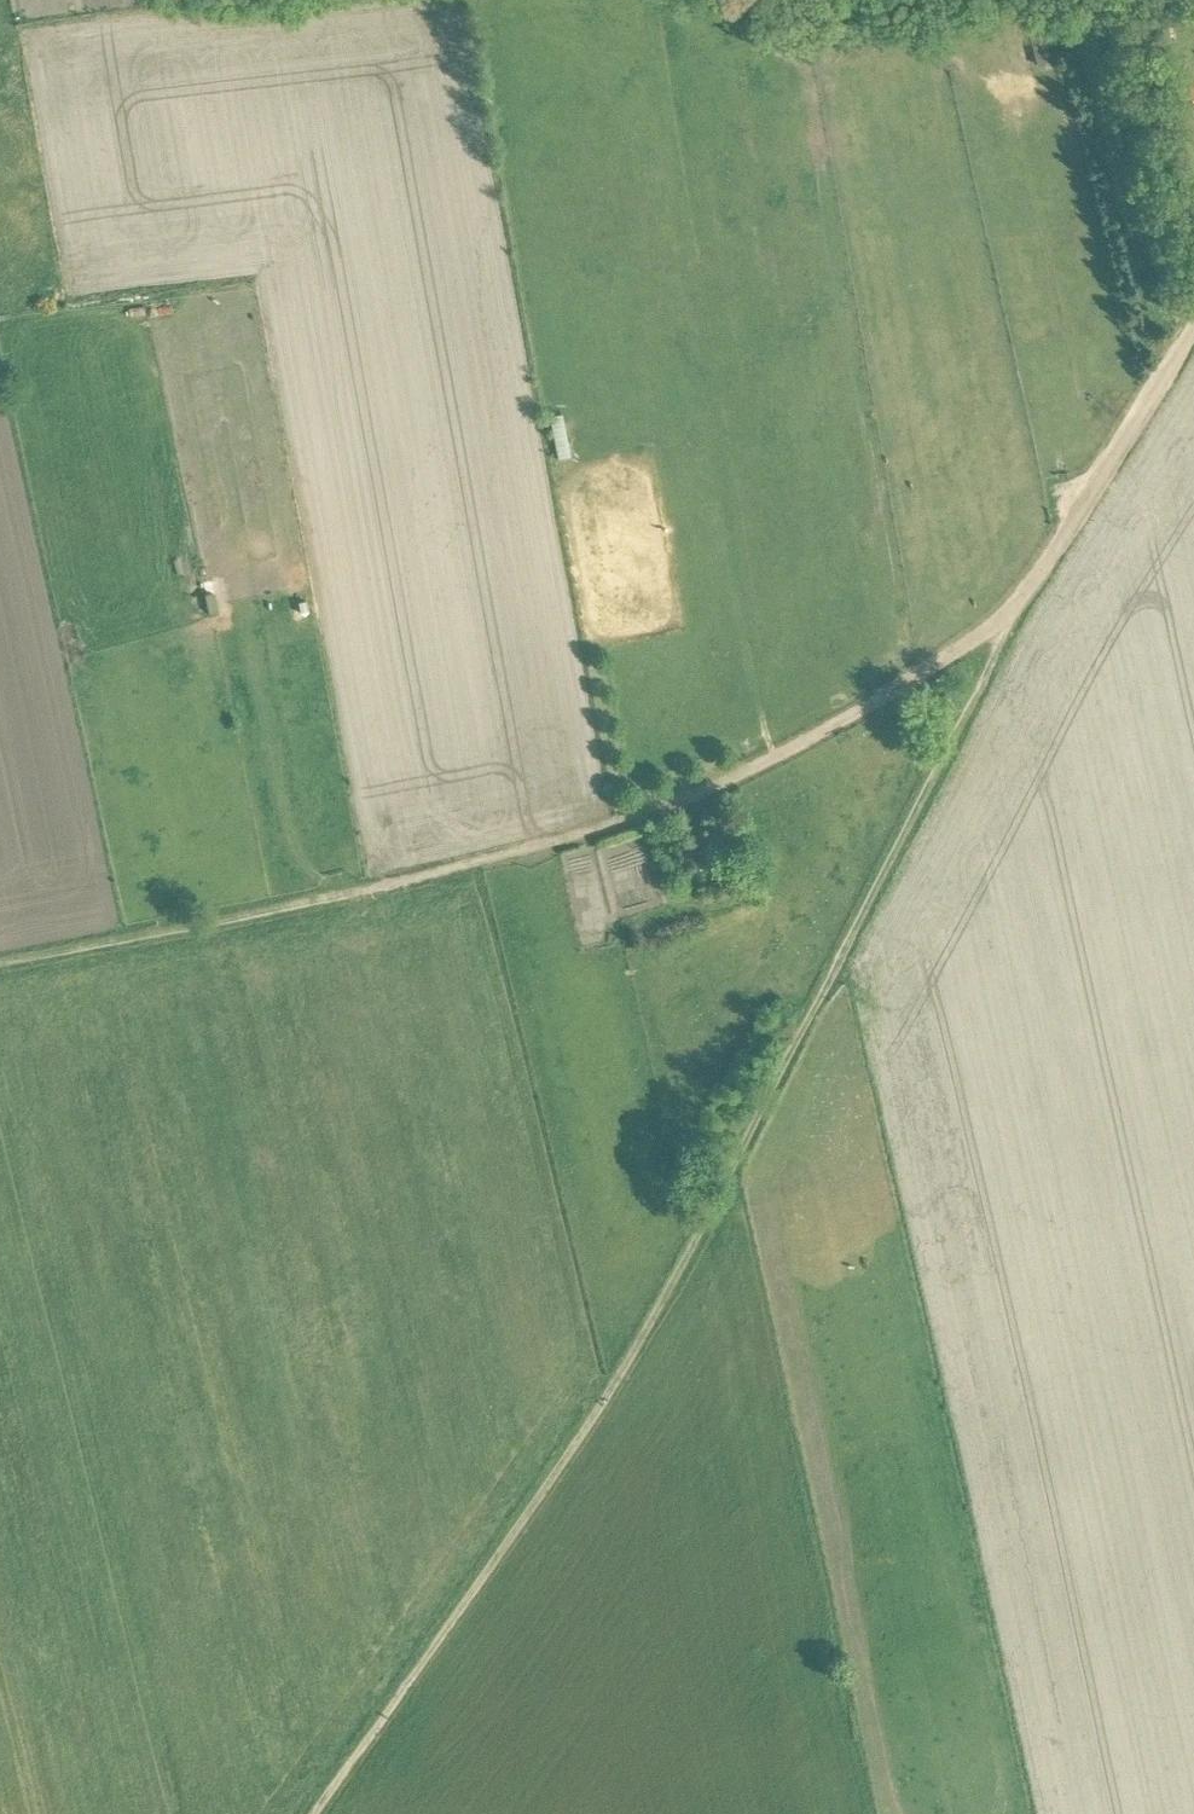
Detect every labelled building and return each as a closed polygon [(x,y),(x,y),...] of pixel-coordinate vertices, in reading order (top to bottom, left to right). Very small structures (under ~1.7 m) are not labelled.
[(1184,96),(1193,104),(1193,83),(1184,96)]
